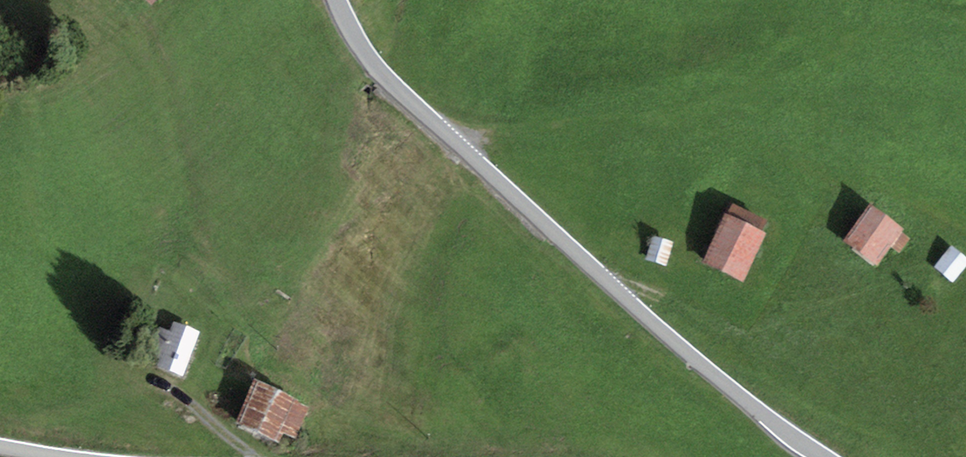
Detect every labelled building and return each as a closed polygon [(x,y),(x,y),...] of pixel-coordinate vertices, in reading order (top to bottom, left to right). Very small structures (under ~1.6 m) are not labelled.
[(728,215),(725,214),(703,262),(745,281),(768,231),(764,230),(769,220),(734,204),(728,215)] [(914,235),(871,204),(845,240),(879,264),(891,246),(901,253),(914,235)] [(675,242),(653,236),(646,259),(668,265),(675,242)] [(934,266),(953,282),(965,267),(965,256),(952,244),(934,266)] [(172,331),(160,326),(150,354),(160,358),(157,366),(183,376),(199,332),(175,323),(172,331)] [(312,405),(255,380),(236,423),(280,442),(284,433),(297,438),(312,405)]
